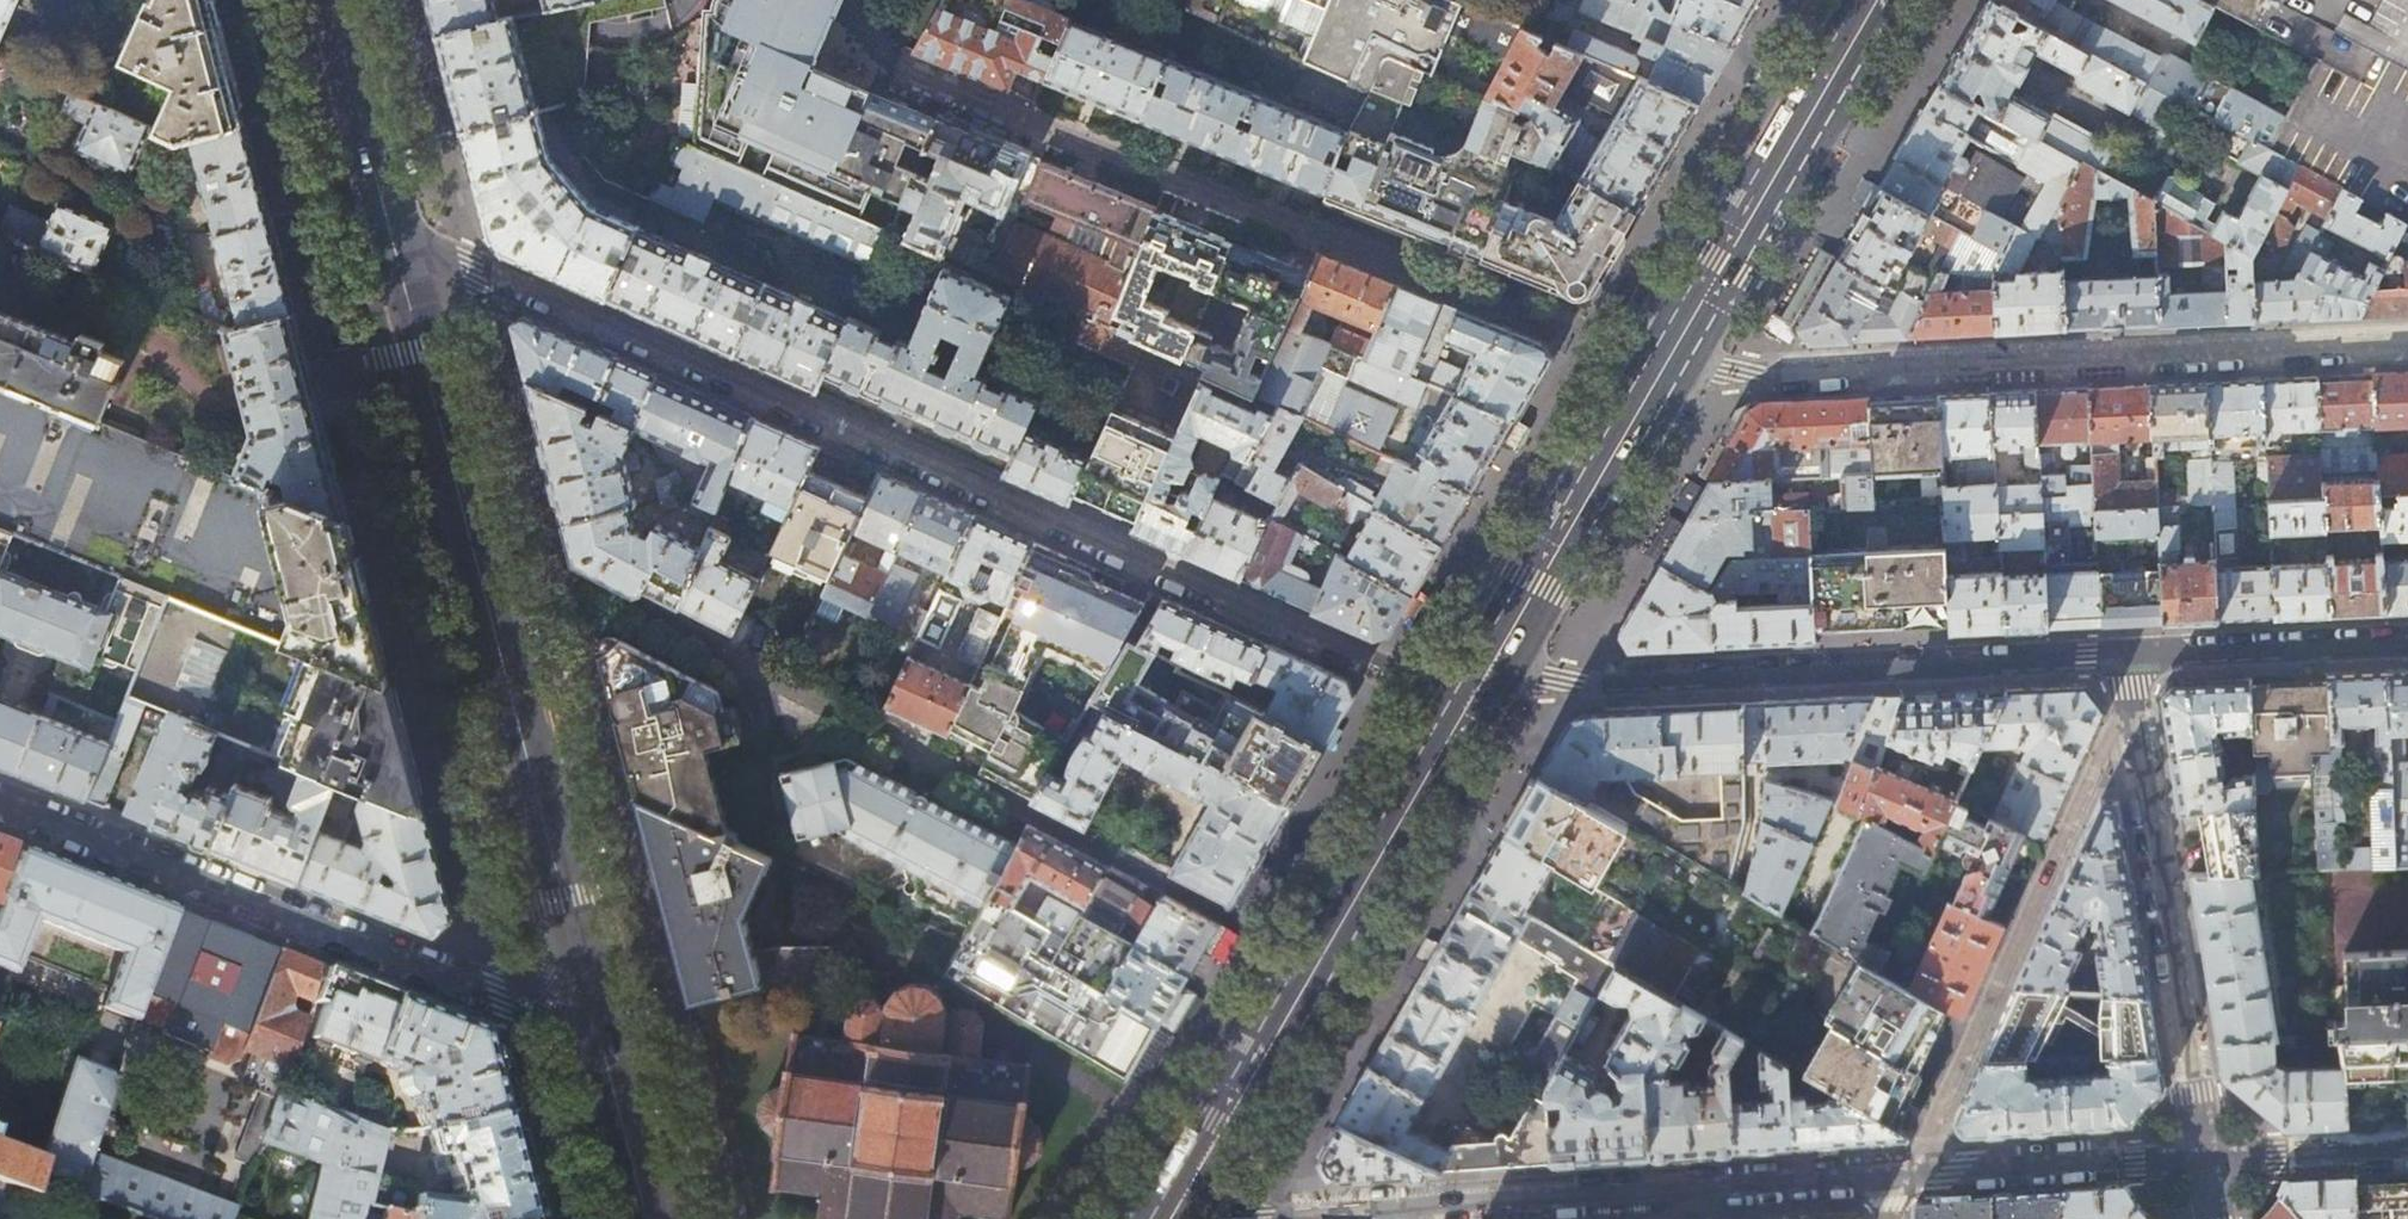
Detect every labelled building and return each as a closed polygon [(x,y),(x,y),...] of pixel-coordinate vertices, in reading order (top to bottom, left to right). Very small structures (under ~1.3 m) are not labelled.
[(18,0),(0,0),(0,39),(18,0)] [(163,132),(181,140),(245,123),(226,52),(212,0),(150,0),(121,62),(177,87),(156,129),(163,132)] [(435,22),(438,35),(501,21),(496,0),(429,0),(435,22)] [(438,35),(441,48),(446,65),(450,83),(463,130),(500,121),(511,118),(539,111),(569,104),(569,103),(588,98),(593,30),(594,21),(665,5),(664,0),(595,0),(548,10),(515,18),(501,21),(438,35)] [(548,10),(595,0),(545,0),(548,10)] [(723,3),(722,7),(721,11),(719,16),(713,16),(704,150),(740,166),(750,144),(773,154),(764,177),(861,219),(874,190),(904,202),(938,120),(925,114),(891,100),(814,69),(821,53),(844,0),(725,0),(723,3)] [(911,50),(967,73),(1009,90),(1018,68),(1024,71),(1041,78),(1031,101),(1036,103),(1037,103),(1046,80),(1071,19),(1074,12),(1067,9),(1064,16),(1051,11),(1055,3),(1048,0),(941,0),(911,50)] [(1393,54),(1536,115),(1564,168),(1638,210),(1669,157),(1700,103),(1649,82),(1634,75),(1567,46),(1459,0),(1189,0),(1186,9),(1348,80),(1359,86),(1371,89),(1382,59),(1383,57),(1385,56),(1388,54),(1390,54),(1393,54)] [(1733,46),(1626,0),(1583,0),(1579,9),(1635,32),(1633,38),(1638,40),(1636,43),(1640,49),(1659,58),(1649,82),(1700,103),(1703,98),(1733,46)] [(1760,0),(1678,0),(1677,2),(1673,0),(1626,0),(1733,46),(1738,38),(1760,0)] [(1999,0),(1989,0),(1975,24),(1941,83),(2033,134),(2084,162),(2104,172),(2109,162),(2100,157),(2108,142),(2053,111),(2051,113),(2012,92),(2037,50),(2080,73),(2078,76),(2083,85),(2164,129),(2180,99),(2081,46),(1999,0)] [(2081,46),(2095,22),(2054,0),(1999,0),(2081,46)] [(2203,0),(2119,0),(2194,41),(2214,6),(2203,0)] [(2214,6),(2319,61),(2407,108),(2407,0),(2203,0),(2214,6)] [(1166,59),(1071,19),(1046,80),(1094,100),(1141,119),(1142,118),(1153,89),(1159,75),(1166,59)] [(2159,55),(2095,22),(2081,46),(2180,99),(2229,126),(2271,149),(2289,116),(2172,53),(2161,52),(2159,55)] [(1567,46),(1634,75),(1639,63),(1636,55),(1575,28),(1567,46)] [(1319,202),(1333,207),(1361,217),(1395,230),(1436,246),(1468,259),(1573,299),(1579,300),(1584,299),(1587,296),(1638,210),(1564,168),(1536,115),(1393,54),(1390,54),(1388,54),(1385,56),(1383,57),(1382,59),(1371,89),(1359,86),(1348,80),(1345,87),(1272,55),(1260,83),(1332,112),(1330,117),(1336,119),(1334,125),(1173,59),(1175,52),(1169,49),(1166,59),(1159,75),(1169,80),(1163,94),(1153,89),(1142,118),(1184,135),(1282,174),(1324,190),(1319,202)] [(1770,57),(1761,73),(1769,77),(1778,62),(1770,57)] [(2289,116),(2271,149),(2300,164),(2344,187),(2407,222),(2407,221),(2407,108),(2319,61),(2289,116)] [(1941,83),(1925,110),(1971,136),(2017,162),(2033,134),(1941,83)] [(76,149),(130,173),(152,127),(72,91),(63,111),(89,121),(76,149)] [(1971,136),(1925,110),(1922,115),(1897,159),(1944,184),(2015,224),(2038,236),(2041,238),(2061,203),(2084,162),(2033,134),(2017,162),(2049,182),(2041,195),(2032,190),(2036,182),(1977,149),(1970,160),(1969,157),(1962,153),(1971,136)] [(500,121),(463,130),(492,239),(498,245),(505,252),(606,297),(621,263),(611,259),(615,248),(626,252),(638,227),(591,207),(552,161),(539,111),(511,118),(515,132),(503,135),(500,121)] [(892,230),(937,250),(946,230),(964,186),(982,193),(981,197),(1000,205),(1022,154),(1009,149),(959,128),(938,120),(904,202),(892,230)] [(267,209),(245,123),(181,140),(163,132),(170,167),(200,159),(205,179),(199,181),(201,192),(208,190),(209,197),(204,199),(206,207),(212,206),(218,229),(270,220),(267,209)] [(2300,164),(2271,149),(2229,126),(2217,149),(2263,173),(2238,219),(2224,212),(2218,224),(2208,218),(2216,201),(2169,176),(2156,201),(2226,240),(2254,255),(2262,239),(2276,212),(2300,164)] [(678,139),(662,174),(768,221),(873,266),(889,231),(861,219),(764,177),(740,166),(704,150),(678,139)] [(1944,184),(1897,159),(1881,186),(1928,211),(1944,184)] [(977,259),(973,266),(1079,313),(1106,325),(1112,312),(1153,212),(1155,206),(1084,179),(1041,162),(1024,201),(1056,214),(1045,237),(1014,223),(995,267),(977,259)] [(2154,200),(2104,172),(2084,162),(2061,203),(2064,255),(2063,257),(2090,256),(2097,195),(2130,197),(2136,253),(2157,252),(2154,200)] [(2329,218),(2344,187),(2300,164),(2276,212),(2286,217),(2295,200),(2329,218)] [(2015,224),(1944,184),(1928,211),(1938,217),(1962,229),(2002,251),(2015,224)] [(1928,211),(1881,186),(1839,257),(1885,284),(1894,269),(1928,211)] [(2344,187),(2329,218),(2325,224),(2373,250),(2378,249),(2391,256),(2403,231),(2407,222),(2344,187)] [(2156,201),(2154,200),(2157,252),(2157,264),(2169,264),(2205,263),(2227,262),(2226,240),(2156,201)] [(10,236),(95,272),(115,224),(60,201),(50,223),(20,211),(10,236)] [(2061,203),(2041,238),(2056,241),(2056,255),(2064,255),(2061,203)] [(1938,217),(1928,211),(1894,269),(1899,272),(1923,232),(1928,234),(1938,217)] [(1193,228),(1153,212),(1112,312),(1117,314),(1133,321),(1133,324),(1129,335),(1142,341),(1183,359),(1185,353),(1186,354),(1196,329),(1165,316),(1168,310),(1143,299),(1158,263),(1165,266),(1163,272),(1171,275),(1173,269),(1192,277),(1191,282),(1212,290),(1232,243),(1193,228)] [(2296,226),(2286,217),(2276,212),(2262,239),(2271,244),(2284,250),(2296,226)] [(1952,247),(1962,229),(1938,217),(1928,234),(1952,247)] [(283,269),(270,220),(218,229),(238,309),(228,312),(215,307),(206,268),(193,271),(202,317),(225,327),(231,329),(294,312),(283,269)] [(2020,271),(2038,236),(2015,224),(2002,251),(1995,266),(1995,288),(1996,333),(2067,329),(2065,280),(2064,270),(2049,270),(2049,267),(2041,267),(2041,271),(2020,271)] [(2301,270),(2302,270),(2320,234),(2322,231),(2309,224),(2285,270),(2297,278),(2301,270)] [(638,227),(626,252),(641,259),(636,270),(621,263),(606,297),(670,326),(734,354),(749,321),(738,316),(743,305),(754,310),(767,283),(638,227)] [(1962,229),(1952,247),(1949,254),(1941,271),(1963,273),(1964,283),(1958,284),(1958,289),(1995,288),(1995,266),(2002,251),(1962,229)] [(977,259),(982,246),(946,230),(937,250),(973,266),(977,259)] [(2391,256),(2384,268),(2360,315),(2407,312),(2407,234),(2403,231),(2391,256)] [(2320,234),(2302,270),(2325,283),(2311,317),(2360,315),(2384,268),(2372,262),(2363,276),(2357,273),(2359,268),(2353,266),(2351,270),(2326,258),(2334,242),(2320,234)] [(2271,244),(2262,239),(2254,255),(2255,320),(2311,317),(2325,283),(2302,270),(2301,270),(2297,278),(2262,280),(2262,261),(2271,244)] [(2255,320),(2254,255),(2226,240),(2227,262),(2227,264),(2239,263),(2239,272),(2227,273),(2230,321),(2255,320)] [(1300,270),(1232,243),(1212,290),(1249,306),(1231,351),(1209,342),(1212,335),(1196,329),(1186,354),(1208,364),(1206,371),(1218,377),(1255,394),(1265,372),(1250,365),(1257,348),(1273,355),(1286,325),(1309,274),(1300,270)] [(1798,327),(1839,258),(1824,249),(1786,315),(1783,324),(1784,331),(1787,338),(1800,330),(1798,327)] [(1931,291),(1941,271),(1949,254),(1941,249),(1926,276),(1912,268),(1907,276),(1899,272),(1894,269),(1885,284),(1902,289),(1927,300),(1931,291)] [(1319,252),(1309,274),(1286,325),(1320,339),(1330,317),(1337,315),(1376,330),(1377,329),(1396,283),(1391,281),(1364,271),(1319,252)] [(1885,284),(1839,257),(1839,258),(1798,327),(1800,330),(1808,342),(1810,342),(1851,340),(1908,337),(1927,300),(1902,289),(1885,284)] [(2227,262),(2205,263),(2206,291),(2171,292),(2169,264),(2157,264),(2158,276),(2160,324),(2230,321),(2227,273),(2227,264),(2227,262)] [(851,316),(848,320),(837,346),(832,358),(826,370),(913,409),(1014,454),(1025,430),(1039,400),(1007,386),(1008,384),(999,380),(995,389),(987,385),(990,378),(978,373),(1013,297),(944,266),(911,343),(900,338),(896,345),(887,341),(891,333),(883,329),(882,330),(851,316)] [(2158,276),(2065,280),(2067,329),(2103,327),(2160,324),(2158,276)] [(767,283),(754,310),(768,316),(763,327),(749,321),(734,354),(743,358),(817,391),(826,370),(832,358),(820,352),(825,341),(837,346),(848,320),(767,283)] [(1396,283),(1377,329),(1376,330),(1371,341),(1364,357),(1515,419),(1518,414),(1551,358),(1551,355),(1551,351),(1550,348),(1549,346),(1545,343),(1531,337),(1531,336),(1503,325),(1503,326),(1430,297),(1396,283)] [(1995,288),(1958,289),(1931,291),(1927,300),(1908,337),(1996,333),(1995,288)] [(101,420),(113,390),(117,392),(121,382),(117,380),(124,362),(102,352),(105,345),(81,335),(78,342),(0,309),(0,379),(101,420)] [(234,475),(346,510),(321,414),(294,312),(231,329),(225,327),(252,433),(234,475)] [(1116,322),(1117,314),(1112,312),(1106,325),(1129,335),(1133,324),(1124,326),(1116,322)] [(1129,335),(1106,325),(1079,313),(1068,337),(1131,365),(1142,341),(1129,335)] [(526,373),(528,381),(561,394),(563,388),(568,390),(572,382),(592,392),(590,398),(597,400),(600,395),(618,356),(569,335),(525,315),(514,324),(526,373)] [(1332,344),(1330,343),(1320,339),(1286,325),(1273,355),(1265,372),(1255,394),(1265,399),(1278,405),(1304,416),(1380,451),(1399,408),(1344,384),(1348,376),(1428,412),(1412,439),(1423,446),(1411,465),(1472,492),(1481,478),(1515,419),(1364,357),(1332,344)] [(1364,357),(1371,341),(1339,327),(1332,344),(1364,357)] [(1208,364),(1186,354),(1185,353),(1183,359),(1142,341),(1131,365),(1090,458),(1074,492),(1083,497),(1094,501),(1138,520),(1161,471),(1206,371),(1208,364)] [(635,364),(618,356),(600,395),(618,403),(614,411),(608,409),(606,414),(634,427),(658,374),(635,364)] [(1213,391),(1218,377),(1206,371),(1161,471),(1172,477),(1188,478),(1195,461),(1192,453),(1200,437),(1198,433),(1204,430),(1205,432),(1232,445),(1234,444),(1236,453),(1221,473),(1236,480),(1278,405),(1265,399),(1259,413),(1213,391)] [(2373,374),(2376,427),(2407,425),(2407,372),(2373,374)] [(713,398),(658,374),(634,427),(635,428),(637,431),(672,446),(670,452),(674,453),(676,447),(709,462),(694,498),(719,506),(725,491),(727,487),(726,486),(752,416),(713,398)] [(2373,374),(2319,376),(2325,496),(2327,528),(2381,525),(2380,507),(2380,495),(2376,433),(2376,427),(2373,374)] [(2319,376),(2263,379),(2267,455),(2273,455),(2273,446),(2283,445),(2283,440),(2289,439),(2289,431),(2311,430),(2312,445),(2303,445),(2303,454),(2279,455),(2279,457),(2267,458),(2268,488),(2269,498),(2269,499),(2325,496),(2319,376)] [(0,379),(0,527),(12,532),(122,576),(169,594),(260,631),(269,607),(234,475),(101,420),(0,379)] [(2263,379),(2207,382),(2211,461),(2219,460),(2218,446),(2258,444),(2259,460),(2256,460),(2258,488),(2268,488),(2267,458),(2267,455),(2263,379)] [(586,405),(561,394),(528,381),(552,472),(565,521),(627,505),(636,503),(628,471),(640,468),(637,460),(632,461),(631,458),(625,459),(624,454),(635,428),(634,427),(606,414),(593,409),(586,405)] [(2207,382),(2151,384),(2154,438),(2155,455),(2165,455),(2164,450),(2201,447),(2201,449),(2197,449),(2194,453),(2194,458),(2187,459),(2190,504),(2213,503),(2211,461),(2207,382)] [(2129,385),(2089,387),(2092,440),(2093,464),(2096,509),(2157,506),(2157,489),(2155,458),(2146,458),(2147,481),(2119,482),(2117,440),(2154,438),(2151,384),(2129,385)] [(2063,389),(2035,390),(2038,443),(2061,442),(2062,454),(2065,458),(2072,457),(2075,452),(2074,441),(2092,440),(2089,387),(2063,389)] [(1997,391),(1991,392),(1994,445),(2025,443),(2026,467),(2039,467),(2038,452),(2038,443),(2035,390),(1997,391)] [(1939,395),(1940,401),(1943,462),(1951,462),(1951,454),(1958,454),(1994,452),(1994,445),(1991,392),(1957,394),(1948,394),(1939,395)] [(593,409),(597,400),(590,398),(586,405),(593,409)] [(1868,398),(1801,401),(1803,445),(1870,442),(1869,404),(1868,398)] [(1728,449),(1803,445),(1801,401),(1762,403),(1750,411),(1728,449)] [(1940,401),(1869,404),(1870,442),(1872,473),(1874,506),(1849,507),(1811,509),(1809,509),(1811,555),(1813,601),(1815,625),(1948,619),(1949,618),(1947,575),(1945,540),(1944,516),(1946,516),(1945,486),(1943,462),(1940,401)] [(1293,437),(1304,416),(1278,405),(1236,480),(1278,501),(1295,473),(1288,469),(1284,475),(1273,470),(1288,446),(1294,449),(1299,440),(1293,437)] [(787,431),(752,416),(726,486),(727,487),(725,491),(743,485),(793,507),(810,470),(821,446),(787,431)] [(1025,430),(1014,454),(1004,474),(1037,488),(1069,503),(1074,492),(1090,458),(1025,430)] [(2376,433),(2380,495),(2398,494),(2407,494),(2407,455),(2391,456),(2391,444),(2385,445),(2384,433),(2376,433)] [(1870,442),(1803,445),(1728,449),(1709,481),(1772,478),(1847,475),(1872,473),(1870,442)] [(1996,482),(1994,452),(1958,454),(1959,485),(1996,482)] [(2038,452),(2039,467),(2040,473),(2052,473),(2051,452),(2038,452)] [(1325,471),(1322,476),(1442,544),(1457,519),(1472,492),(1411,465),(1384,453),(1376,470),(1389,478),(1385,486),(1342,469),(1337,478),(1325,471)] [(2233,460),(2219,460),(2211,461),(2213,503),(2216,568),(2218,621),(2274,618),(2271,564),(2238,566),(2236,526),(2235,509),(2233,460)] [(1299,464),(1295,473),(1278,501),(1270,515),(1281,521),(1299,491),(1352,522),(1358,520),(1361,515),(1368,520),(1347,557),(1413,593),(1427,570),(1442,544),(1322,476),(1299,464)] [(2040,473),(2040,483),(2042,511),(2043,547),(2045,572),(2048,629),(2050,628),(2101,626),(2097,536),(2096,509),(2093,464),(2067,466),(2067,472),(2052,473),(2040,473)] [(674,470),(665,475),(676,493),(682,481),(674,470)] [(820,475),(810,470),(793,507),(773,549),(831,577),(842,553),(853,530),(868,497),(830,479),(820,475)] [(1185,487),(1188,478),(1172,477),(1161,471),(1138,520),(1133,530),(1177,550),(1188,554),(1200,528),(1195,525),(1196,516),(1204,519),(1213,498),(1220,475),(1210,470),(1203,471),(1193,491),(1185,487)] [(879,472),(868,497),(853,530),(888,547),(878,569),(842,553),(831,577),(823,595),(867,615),(868,614),(892,561),(897,550),(924,492),(901,482),(879,472)] [(1872,473),(1847,475),(1849,507),(1874,506),(1872,473)] [(346,510),(234,475),(269,607),(260,631),(391,683),(371,608),(346,510)] [(676,493),(665,475),(655,480),(664,496),(676,493)] [(1772,478),(1709,481),(1690,514),(1809,509),(1811,509),(1810,493),(1779,494),(1779,486),(1772,487),(1772,478)] [(1996,482),(1959,485),(1945,486),(1946,516),(1944,516),(1945,540),(1964,539),(1999,537),(1997,513),(1996,485),(1996,482)] [(2040,483),(1996,485),(1997,513),(2042,511),(2040,483)] [(2179,489),(2157,489),(2157,506),(2178,505),(2180,505),(2179,489)] [(929,494),(924,492),(897,550),(948,573),(975,515),(929,494)] [(687,501),(676,493),(664,496),(671,509),(687,501)] [(2398,494),(2399,506),(2380,507),(2381,525),(2382,539),(2407,538),(2407,494),(2398,494)] [(2325,496),(2269,499),(2271,543),(2279,542),(2279,530),(2327,528),(2325,496)] [(716,513),(719,506),(694,498),(689,511),(690,514),(713,522),(716,513)] [(1213,498),(1204,519),(1200,528),(1188,554),(1213,566),(1243,579),(1267,522),(1213,498)] [(635,535),(627,505),(565,521),(568,532),(576,561),(637,593),(645,591),(678,608),(680,606),(702,549),(656,525),(654,528),(649,526),(645,527),(642,534),(637,532),(635,535)] [(2178,505),(2157,506),(2159,533),(2160,546),(2164,623),(2218,621),(2216,568),(2193,568),(2192,554),(2184,554),(2184,569),(2177,569),(2177,560),(2178,560),(2180,558),(2178,505)] [(2157,506),(2096,509),(2097,536),(2159,533),(2157,506)] [(1648,553),(1662,562),(1689,516),(1675,507),(1648,553)] [(1809,509),(1690,514),(1689,516),(1662,562),(1711,591),(1734,559),(1811,555),(1809,509)] [(2042,511),(1997,513),(1999,537),(2000,549),(2043,547),(2042,511)] [(728,519),(716,513),(713,522),(712,525),(733,536),(736,530),(726,524),(728,519)] [(1004,527),(975,515),(948,573),(947,575),(961,581),(965,592),(981,599),(992,595),(1007,602),(1036,542),(1004,527)] [(1299,531),(1281,521),(1270,515),(1267,522),(1243,579),(1302,606),(1312,610),(1321,590),(1303,581),(1304,578),(1301,569),(1284,562),(1293,540),(1298,543),(1297,545),(1319,556),(1325,545),(1316,541),(1299,531)] [(1303,524),(1299,531),(1316,541),(1320,533),(1303,524)] [(722,560),(733,536),(712,525),(702,549),(680,606),(733,633),(744,611),(758,580),(722,560)] [(0,527),(0,635),(2,629),(66,655),(60,672),(95,686),(108,656),(140,668),(169,594),(122,576),(110,608),(1,564),(12,532),(0,527)] [(1966,574),(1964,539),(1945,540),(1947,575),(1966,574)] [(1054,550),(1036,542),(1007,602),(1018,607),(979,689),(970,684),(949,729),(992,750),(982,772),(1032,798),(1049,770),(1080,719),(1076,717),(1064,736),(1018,709),(1053,633),(1071,641),(1066,650),(1083,658),(1080,664),(1104,679),(1123,646),(1122,646),(1123,644),(1146,603),(1134,598),(1121,592),(1082,574),(1087,564),(1054,550)] [(1332,549),(1339,553),(1343,546),(1336,542),(1332,549)] [(2119,625),(2164,623),(2160,546),(2115,549),(2119,625)] [(2318,562),(2271,564),(2274,618),(2332,615),(2329,553),(2328,547),(2318,548),(2318,562)] [(2335,552),(2329,553),(2332,615),(2387,613),(2384,561),(2383,550),(2375,551),(2375,557),(2335,559),(2335,552)] [(1347,557),(1339,553),(1321,590),(1312,610),(1375,638),(1390,633),(1394,626),(1413,593),(1347,557)] [(1734,559),(1711,591),(1712,591),(1712,592),(1737,591),(1780,589),(1780,598),(1781,603),(1813,601),(1811,555),(1734,559)] [(2384,561),(2387,613),(2407,612),(2407,560),(2384,561)] [(918,574),(892,561),(868,614),(894,626),(918,574)] [(1711,591),(1662,562),(1621,634),(1629,649),(1714,645),(1712,592),(1712,591),(1711,591)] [(2001,572),(1966,574),(1947,575),(1949,618),(1950,633),(2004,631),(2001,575),(2001,572)] [(2045,572),(2001,575),(2004,631),(2048,629),(2045,572)] [(940,589),(921,630),(918,637),(918,638),(939,647),(962,598),(940,589)] [(1737,591),(1712,592),(1714,645),(1815,640),(1815,625),(1813,601),(1781,603),(1780,598),(1738,601),(1737,591)] [(260,631),(169,594),(140,668),(128,696),(146,703),(171,712),(194,721),(219,731),(232,736),(251,744),(338,779),(360,787),(367,790),(425,813),(418,785),(391,683),(260,631)] [(1208,618),(1164,598),(1138,642),(1155,652),(1162,640),(1178,647),(1175,654),(1201,669),(1196,679),(1228,694),(1238,672),(1254,680),(1268,645),(1208,618)] [(977,665),(989,639),(1001,616),(979,606),(956,655),(977,665)] [(918,637),(921,630),(909,624),(906,631),(918,637)] [(598,639),(597,643),(610,695),(614,694),(613,703),(613,706),(615,709),(619,713),(615,714),(619,728),(636,792),(740,839),(738,830),(729,826),(707,744),(712,736),(725,743),(743,738),(734,706),(725,708),(721,690),(613,634),(609,632),(606,632),(605,633),(602,634),(600,636),(598,639)] [(1319,753),(1323,746),(1268,713),(1260,708),(1228,694),(1222,708),(1186,690),(1172,714),(1148,700),(1153,691),(1141,684),(1158,654),(1155,652),(1138,642),(1131,638),(1126,646),(1123,644),(1122,646),(1123,646),(1104,679),(1090,701),(1106,709),(1160,736),(1160,737),(1164,739),(1290,803),(1319,753)] [(1346,679),(1268,645),(1254,680),(1255,680),(1257,676),(1280,687),(1268,713),(1323,746),(1337,722),(1352,696),(1346,679)] [(886,705),(933,727),(934,726),(948,732),(949,729),(970,684),(909,656),(886,705)] [(2388,671),(2391,762),(2404,762),(2403,731),(2407,730),(2407,670),(2388,671)] [(2360,673),(2327,674),(2333,748),(2333,750),(2342,749),(2341,742),(2344,742),(2344,723),(2377,722),(2377,731),(2369,732),(2375,853),(2375,866),(2396,866),(2391,762),(2388,671),(2360,673)] [(2313,749),(2333,748),(2327,674),(2294,676),(2294,691),(2303,691),(2304,721),(2309,749),(2313,749)] [(2251,678),(2253,739),(2253,744),(2253,751),(2279,750),(2277,677),(2251,678)] [(2245,739),(2253,739),(2251,678),(2173,682),(2161,696),(2171,753),(2221,746),(2219,735),(2214,731),(2218,727),(2227,733),(2245,732),(2245,739)] [(2006,690),(1982,743),(2019,741),(2028,745),(1993,818),(1996,819),(2000,821),(2027,834),(2043,841),(2081,758),(2103,710),(2085,686),(2027,689),(2006,690)] [(1948,693),(1903,695),(1877,766),(1889,771),(1899,743),(1932,758),(1938,745),(1964,757),(1957,771),(1956,771),(1945,796),(1957,801),(1982,743),(2006,690),(1948,693)] [(1880,696),(1874,696),(1845,757),(1854,757),(1877,766),(1903,695),(1880,696)] [(106,805),(146,703),(128,696),(118,721),(88,798),(106,805)] [(1815,699),(1765,701),(1766,761),(1842,758),(1845,757),(1874,696),(1815,699)] [(0,699),(0,764),(20,771),(42,716),(0,699)] [(1749,702),(1743,702),(1744,821),(1727,881),(1733,884),(1751,821),(1751,774),(1757,774),(1757,761),(1766,761),(1765,701),(1749,702)] [(1575,715),(1572,718),(1569,721),(1540,771),(1626,822),(1727,881),(1744,821),(1743,702),(1659,707),(1643,707),(1587,710),(1582,712),(1579,713),(1575,715)] [(88,798),(118,721),(88,709),(79,730),(62,724),(65,717),(58,714),(56,720),(42,716),(20,771),(56,786),(88,798)] [(1164,739),(1160,737),(1160,736),(1106,709),(1092,735),(1088,737),(1084,739),(1082,740),(1079,743),(1076,746),(1075,748),(1073,752),(1071,759),(1070,760),(1070,765),(1070,769),(1071,774),(1068,779),(1049,770),(1032,798),(1087,827),(1123,755),(1147,766),(1146,768),(1148,769),(1164,739)] [(154,824),(194,721),(171,712),(160,737),(157,736),(127,813),(154,824)] [(212,749),(219,731),(194,721),(154,824),(185,835),(212,846),(232,794),(209,785),(205,785),(202,792),(195,789),(189,790),(187,785),(190,778),(192,779),(194,778),(199,766),(204,767),(211,758),(212,749)] [(251,744),(232,736),(228,745),(231,753),(246,759),(247,754),(251,744)] [(1290,803),(1164,739),(1148,769),(1209,799),(1171,870),(1231,902),(1262,849),(1290,803)] [(251,744),(247,754),(262,759),(262,758),(302,775),(293,796),(295,803),(302,805),(298,817),(272,807),(276,797),(236,784),(232,794),(212,846),(256,863),(300,880),(338,779),(251,744)] [(2221,746),(2171,753),(2180,811),(2202,808),(2255,800),(2254,765),(2247,765),(2247,773),(2231,775),(2223,783),(2221,777),(2225,773),(2221,746)] [(2333,750),(2333,748),(2313,749),(2318,869),(2375,866),(2375,853),(2352,854),(2351,836),(2336,837),(2335,819),(2344,818),(2342,749),(2333,750)] [(2318,869),(2313,749),(2309,749),(2279,750),(2253,751),(2254,765),(2255,800),(2257,871),(2318,869)] [(909,788),(848,757),(824,762),(815,764),(780,773),(797,838),(835,829),(903,864),(911,882),(910,883),(909,884),(909,886),(908,888),(909,890),(910,891),(911,892),(912,893),(914,894),(916,894),(915,897),(973,926),(993,893),(1019,845),(909,788)] [(1845,757),(1842,758),(1838,806),(1860,815),(1860,814),(1877,766),(1854,757),(1845,757)] [(2404,762),(2391,762),(2396,866),(2407,865),(2407,761),(2404,762)] [(1945,796),(1889,771),(1877,766),(1860,814),(1863,816),(1883,825),(1888,815),(1893,817),(1891,822),(1900,826),(1902,821),(1922,830),(1915,845),(1917,846),(1918,844),(1934,852),(1938,842),(1957,801),(1945,796)] [(1766,768),(1762,820),(1813,842),(1834,797),(1784,781),(1785,774),(1766,768)] [(1593,883),(1626,822),(1540,771),(1513,818),(1506,831),(1553,858),(1552,859),(1593,883)] [(354,820),(349,818),(360,787),(338,779),(300,880),(367,907),(435,933),(452,917),(444,885),(442,876),(438,862),(425,813),(367,790),(361,806),(370,838),(366,847),(347,840),(354,820)] [(772,854),(740,839),(636,792),(662,892),(690,1001),(693,1010),(695,1021),(867,976),(860,946),(776,944),(755,950),(746,913),(773,854),(772,854)] [(2074,858),(2053,904),(2077,913),(2072,923),(2085,928),(2087,923),(2089,913),(2100,914),(2098,923),(2100,930),(2114,928),(2112,918),(2137,915),(2118,802),(2101,799),(2074,858)] [(2257,871),(2255,800),(2202,808),(2214,872),(2251,871),(2257,871)] [(1993,818),(1957,801),(1938,842),(1973,858),(1953,903),(1989,918),(2027,834),(2000,821),(1996,819),(1993,818)] [(1906,839),(1883,825),(1863,816),(1810,929),(1860,958),(1881,970),(1886,961),(1891,949),(1865,936),(1878,907),(1884,910),(1891,894),(1885,891),(1899,861),(1925,873),(1934,852),(1918,844),(1917,846),(1915,845),(1906,839)] [(1782,912),(1813,842),(1762,820),(1744,890),(1782,912)] [(1733,884),(1727,881),(1626,822),(1593,883),(1610,893),(1662,923),(1719,955),(1751,974),(1784,914),(1782,912),(1744,890),(1733,884)] [(1083,851),(1030,823),(1019,845),(993,893),(1015,906),(1032,875),(1077,899),(1073,907),(1050,894),(1043,906),(1037,903),(1031,915),(1057,931),(1057,932),(1067,939),(1082,914),(1110,865),(1083,851)] [(1523,911),(1552,859),(1553,858),(1506,831),(1476,883),(1523,911)] [(20,848),(10,844),(0,840),(0,896),(20,848)] [(14,974),(20,960),(105,993),(100,1006),(138,1021),(180,911),(168,906),(76,870),(20,848),(0,896),(0,969),(14,974)] [(1219,922),(1110,865),(1082,914),(1189,973),(1197,961),(1203,949),(1219,922)] [(2251,871),(2214,872),(2190,873),(2217,1041),(2274,1038),(2277,1037),(2251,871)] [(1579,944),(1523,911),(1476,883),(1338,1122),(1442,1169),(1466,1168),(1552,1162),(1546,1103),(1534,1096),(1510,1138),(1507,1138),(1507,1136),(1506,1134),(1504,1133),(1502,1132),(1500,1132),(1499,1132),(1497,1133),(1495,1134),(1493,1139),(1465,1124),(1450,1151),(1406,1127),(1516,939),(1558,963),(1557,966),(1577,977),(1525,1066),(1528,1078),(1546,1088),(1565,1054),(1574,1038),(1593,1006),(1601,992),(1616,966),(1579,944)] [(1015,906),(993,893),(973,926),(946,973),(1128,1078),(1130,1074),(1134,1066),(1151,1037),(1158,1027),(1161,1022),(1056,959),(1046,953),(1057,932),(1057,931),(1031,915),(1015,906)] [(1632,975),(1662,923),(1610,893),(1579,944),(1616,966),(1632,975)] [(1989,918),(1953,903),(1949,901),(1910,987),(1947,1009),(1963,1018),(1997,944),(2005,925),(1989,918)] [(2078,943),(2085,928),(2072,923),(2077,913),(2053,904),(2015,986),(2069,990),(2070,974),(2083,948),(2083,947),(2083,946),(2082,946),(2081,945),(2078,943)] [(241,1052),(280,950),(264,943),(196,917),(180,911),(138,1021),(163,1030),(161,1035),(210,1053),(207,1060),(227,1067),(238,1059),(241,1052)] [(1082,914),(1067,939),(1056,959),(1161,1022),(1172,1002),(1182,985),(1189,973),(1082,914)] [(1810,929),(1784,914),(1751,974),(1826,1018),(1860,958),(1810,929)] [(2150,994),(2137,915),(2112,918),(2114,928),(2100,930),(2102,948),(2098,948),(2097,949),(2096,950),(2096,951),(2102,992),(2150,994)] [(1234,931),(1219,922),(1203,949),(1219,958),(1234,931)] [(1688,1007),(1719,955),(1662,923),(1632,975),(1682,1003),(1688,1007)] [(280,950),(241,1052),(250,1055),(238,1087),(260,1094),(236,1162),(251,1168),(255,1157),(261,1143),(280,1090),(296,1047),(325,967),(283,951),(280,950)] [(2345,1067),(2346,1077),(2407,1074),(2407,950),(2344,953),(2347,1020),(2332,1021),(2332,1019),(2326,1020),(2327,1035),(2338,1034),(2345,1067)] [(1890,975),(1881,970),(1860,958),(1826,1018),(1833,1022),(1918,1071),(1947,1010),(1947,1009),(1910,987),(1890,975)] [(1894,965),(1886,961),(1881,970),(1890,975),(1894,965)] [(1682,1003),(1632,975),(1616,966),(1601,992),(1616,1001),(1631,1001),(1632,1010),(1606,1055),(1606,1057),(1606,1059),(1607,1061),(1619,1074),(1618,1076),(1622,1085),(1618,1091),(1613,1093),(1610,1090),(1603,1086),(1599,1085),(1596,1072),(1565,1054),(1546,1088),(1546,1103),(1552,1162),(1650,1155),(1643,1070),(1682,1003)] [(376,987),(325,967),(296,1047),(367,1073),(372,1061),(397,995),(388,991),(376,987)] [(794,1029),(789,1065),(787,1065),(785,1084),(781,1084),(772,1088),(762,1100),(761,1112),(766,1124),(775,1131),(778,1131),(775,1150),(776,1151),(772,1186),(778,1187),(778,1185),(823,1191),(819,1218),(960,1218),(961,1210),(1005,1215),(1005,1218),(1008,1218),(1011,1218),(1016,1185),(1017,1185),(1020,1165),(1023,1165),(1034,1159),(1042,1150),(1043,1137),(1039,1124),(1030,1117),(1027,1117),(1029,1098),(1028,1098),(1033,1061),(1026,1061),(1026,1063),(984,1058),(984,1055),(981,1054),(986,1018),(978,1009),(962,1007),(951,1015),(951,1017),(948,1017),(949,1007),(929,983),(913,981),(887,999),(887,1008),(884,1008),(884,1006),(874,994),(860,994),(850,1002),(845,1036),(841,1035),(840,1038),(799,1032),(799,1030),(794,1029)] [(1172,1002),(1161,1022),(1176,1031),(1198,994),(1182,985),(1172,1002)] [(2102,992),(2069,990),(2015,986),(1982,1060),(2028,1058),(2037,1058),(2064,1057),(2077,1057),(2094,1056),(2109,1056),(2115,1056),(2160,1054),(2150,994),(2102,992)] [(481,1028),(397,995),(372,1061),(402,1074),(399,1081),(403,1090),(410,1096),(412,1096),(421,1129),(424,1128),(452,1125),(503,1114),(490,1061),(481,1028)] [(1744,1039),(1688,1007),(1682,1003),(1643,1070),(1650,1155),(1735,1149),(1730,1065),(1744,1039)] [(1604,1014),(1593,1006),(1574,1038),(1585,1045),(1604,1014)] [(1893,1125),(1918,1071),(1833,1022),(1803,1073),(1836,1092),(1893,1125)] [(1173,1036),(1158,1027),(1151,1037),(1134,1066),(1130,1074),(1146,1083),(1173,1036)] [(2274,1038),(2217,1041),(2223,1078),(2252,1102),(2284,1128),(2348,1125),(2346,1077),(2345,1067),(2289,1069),(2274,1063),(2274,1038)] [(1750,1043),(1744,1039),(1730,1065),(1735,1149),(1794,1145),(1789,1065),(1760,1048),(1762,1087),(1770,1086),(1771,1100),(1742,1101),(1739,1064),(1750,1043)] [(2160,1054),(2115,1056),(2109,1056),(2110,1069),(2107,1072),(2095,1073),(2093,1075),(2065,1077),(2069,1126),(2101,1124),(2131,1122),(2134,1117),(2139,1110),(2145,1102),(2151,1097),(2158,1092),(2165,1087),(2160,1054)] [(15,1187),(73,1209),(78,1193),(90,1157),(119,1073),(74,1057),(42,1155),(0,1140),(0,1181),(15,1187)] [(2029,1075),(2028,1058),(1982,1060),(1955,1119),(1965,1133),(2018,1130),(2069,1126),(2065,1077),(2037,1078),(2036,1077),(2033,1076),(2031,1075),(2030,1075),(2029,1075)] [(1800,1071),(1789,1065),(1794,1145),(1824,1143),(1908,1138),(1909,1136),(1909,1135),(1893,1125),(1836,1092),(1828,1102),(1815,1102),(1815,1096),(1801,1096),(1800,1071)] [(412,1216),(412,1218),(530,1218),(517,1168),(506,1122),(503,1114),(452,1125),(424,1128),(437,1173),(442,1172),(443,1176),(449,1175),(453,1188),(452,1198),(416,1195),(416,1187),(375,1174),(385,1130),(280,1090),(261,1143),(321,1166),(309,1218),(364,1218),(366,1206),(368,1207),(412,1216)] [(1389,1173),(1442,1169),(1338,1122),(1330,1136),(1321,1151),(1337,1177),(1389,1173)] [(78,1193),(145,1218),(233,1218),(236,1210),(90,1157),(78,1193)] [(307,1180),(264,1166),(265,1160),(255,1157),(251,1168),(236,1210),(233,1218),(293,1218),(307,1180)] [(15,1187),(0,1181),(0,1218),(5,1218),(15,1187)] [(2356,1189),(2355,1184),(2287,1187),(2283,1197),(2278,1206),(2274,1211),(2270,1217),(2267,1218),(2357,1218),(2356,1189)] [(2356,1189),(2357,1218),(2407,1218),(2407,1187),(2356,1189)] [(78,1193),(73,1209),(69,1218),(145,1218),(78,1193)] [(2063,1218),(2144,1218),(2142,1218),(2141,1216),(2140,1214),(2136,1209),(2131,1202),(2127,1194),(2092,1196),(2064,1198),(2066,1212),(2063,1218)] [(1992,1203),(1993,1218),(2063,1218),(2066,1212),(2064,1198),(2024,1201),(1992,1203)] [(1992,1203),(1952,1206),(1919,1208),(1917,1209),(1913,1212),(1911,1215),(1911,1217),(1911,1218),(1993,1218),(1992,1203)] [(412,1216),(368,1207),(366,1206),(364,1218),(412,1218),(412,1216)]
